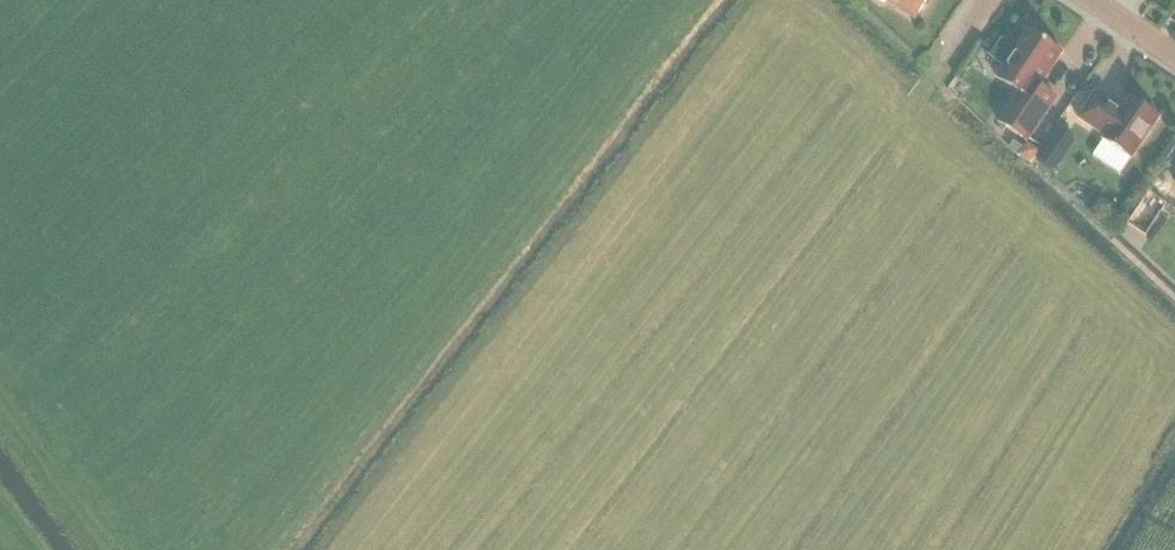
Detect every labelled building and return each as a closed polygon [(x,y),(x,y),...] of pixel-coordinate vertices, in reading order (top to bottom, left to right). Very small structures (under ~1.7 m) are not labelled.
[(916,18),(928,0),(888,0),(916,18)] [(991,57),(1004,67),(997,78),(1019,93),(999,123),(1028,142),(1057,98),(1040,87),(1063,53),(1029,30),(1018,47),(1007,39),(1002,40),(991,57)] [(1123,111),(1096,93),(1078,119),(1105,137),(1103,140),(1132,159),(1160,118),(1131,99),(1123,111)] [(1056,174),(1078,140),(1059,129),(1037,162),(1056,174)] [(1039,152),(1027,144),(1019,155),(1018,156),(1031,165),(1039,152)] [(1148,192),(1125,225),(1145,238),(1168,205),(1148,192)]
